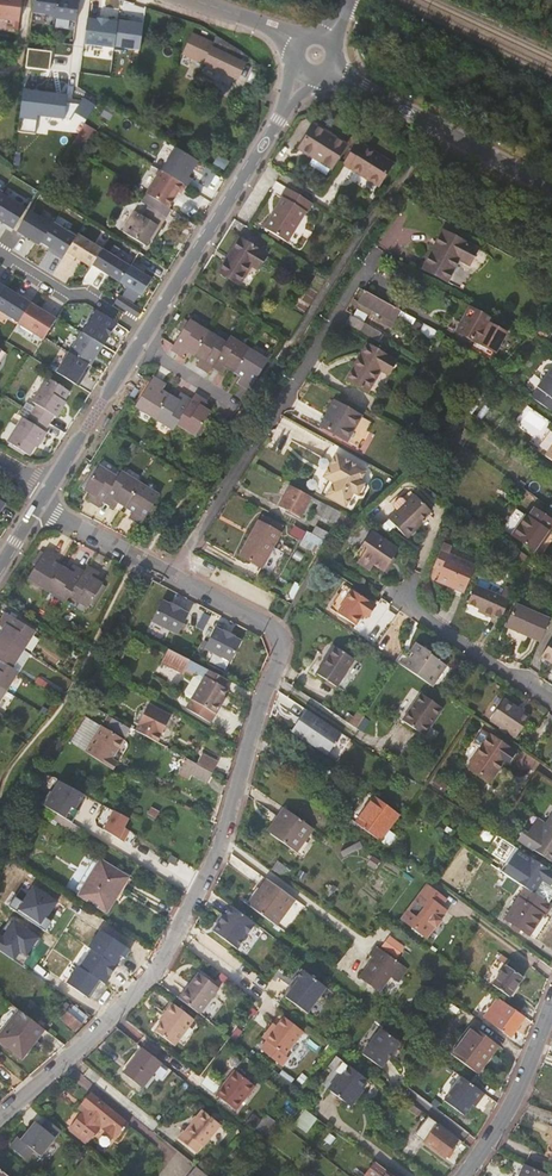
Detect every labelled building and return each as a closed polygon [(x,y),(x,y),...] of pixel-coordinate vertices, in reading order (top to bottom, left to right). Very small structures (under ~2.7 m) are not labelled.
[(18,22),(21,0),(0,0),(0,20),(18,22)] [(31,14),(54,17),(56,0),(33,0),(31,14)] [(53,20),(76,22),(78,2),(65,0),(56,0),(54,17),(53,20)] [(146,15),(120,10),(116,31),(142,37),(146,15)] [(97,21),(87,20),(84,45),(114,49),(116,31),(117,24),(107,22),(107,21),(97,20),(97,21)] [(238,81),(250,59),(243,53),(217,36),(215,43),(194,33),(182,58),(238,81)] [(51,51),(29,49),(26,67),(49,69),(51,51)] [(19,86),(13,130),(77,135),(97,102),(67,92),(19,86)] [(112,117),(104,111),(97,121),(106,127),(112,117)] [(84,123),(77,135),(88,141),(95,130),(84,123)] [(317,153),(334,165),(347,145),(316,123),(300,147),(314,157),(317,153)] [(77,135),(70,147),(81,153),(88,141),(77,135)] [(344,163),(380,187),(395,166),(359,142),(344,163)] [(199,163),(177,149),(162,171),(185,185),(199,163)] [(148,194),(168,206),(177,191),(180,193),(185,185),(162,171),(148,194)] [(264,226),(285,241),(305,212),(307,213),(313,204),(288,186),(282,195),(284,197),(264,226)] [(14,229),(26,209),(1,194),(0,196),(0,220),(14,229)] [(167,215),(149,204),(143,215),(136,210),(124,230),(145,243),(151,234),(154,236),(167,215)] [(30,211),(17,231),(40,245),(41,243),(52,225),(30,211)] [(53,254),(62,259),(65,254),(76,236),(54,222),(52,225),(41,243),(49,248),(55,251),(53,254)] [(76,236),(65,254),(74,260),(75,257),(91,267),(93,265),(102,249),(78,234),(76,236)] [(219,271),(238,283),(250,264),(256,267),(264,254),(240,239),(219,271)] [(433,277),(462,293),(474,271),(482,274),(489,259),(453,240),(433,277)] [(93,265),(120,282),(130,266),(102,249),(93,265)] [(130,266),(120,282),(142,295),(152,278),(130,266)] [(5,287),(0,296),(0,310),(19,322),(31,303),(5,287)] [(401,312),(365,291),(359,303),(395,324),(401,312)] [(139,318),(143,310),(119,295),(115,303),(139,318)] [(18,323),(44,339),(56,320),(31,303),(19,322),(18,323)] [(491,319),(468,306),(465,310),(488,322),(491,319)] [(488,322),(465,310),(453,331),(492,353),(504,331),(488,322)] [(83,333),(104,346),(118,323),(97,311),(83,333)] [(358,331),(364,323),(353,316),(352,316),(347,324),(358,331)] [(226,342),(188,319),(171,347),(183,355),(187,350),(200,358),(197,364),(209,371),(212,365),(224,372),(228,367),(242,376),(238,381),(249,388),(263,367),(267,360),(229,337),(226,342)] [(82,333),(70,352),(89,364),(92,366),(104,346),(82,333)] [(347,380),(378,399),(399,365),(369,345),(347,380)] [(89,364),(70,352),(58,372),(80,386),(85,376),(83,375),(86,369),(89,364)] [(551,396),(551,367),(550,370),(549,370),(547,369),(546,369),(544,369),(543,369),(541,370),(541,371),(540,373),(540,374),(540,375),(540,377),(541,378),(542,380),(538,386),(551,396)] [(35,413),(53,424),(58,416),(60,417),(67,406),(65,404),(73,392),(50,378),(35,402),(40,405),(35,413)] [(135,406),(172,429),(176,423),(194,434),(207,413),(201,408),(204,402),(192,395),(188,401),(178,394),(174,400),(160,391),(163,386),(151,378),(135,406)] [(551,412),(551,396),(538,386),(531,397),(551,412)] [(321,427),(347,441),(361,417),(334,402),(323,421),(321,427)] [(548,447),(551,441),(551,421),(528,404),(514,423),(548,447)] [(48,431),(53,424),(35,413),(30,420),(25,417),(10,442),(33,456),(41,444),(43,445),(50,433),(48,431)] [(361,417),(347,441),(358,447),(371,422),(361,417)] [(368,462),(330,442),(310,479),(318,483),(324,487),(347,500),(368,462)] [(551,460),(551,442),(544,454),(551,460)] [(128,517),(140,524),(157,495),(119,472),(115,479),(96,468),(83,490),(89,494),(86,499),(98,507),(102,501),(114,508),(117,503),(131,511),(128,517)] [(309,496),(288,485),(277,506),(297,518),(309,496)] [(389,520),(407,538),(419,527),(417,525),(431,510),(415,494),(389,520)] [(334,522),(340,513),(327,506),(322,515),(334,522)] [(510,539),(533,555),(546,536),(548,537),(551,532),(551,526),(533,512),(527,522),(524,520),(510,539)] [(501,533),(510,539),(524,520),(515,513),(501,533)] [(239,554),(267,571),(287,538),(257,521),(239,554)] [(322,546),(328,530),(316,526),(312,536),(315,537),(313,543),(322,546)] [(365,549),(360,556),(373,565),(385,574),(391,566),(389,564),(398,552),(370,532),(361,546),(365,549)] [(441,571),(448,555),(450,548),(442,545),(433,568),(441,571)] [(26,578),(65,602),(69,596),(87,607),(101,585),(94,580),(98,575),(86,568),(81,574),(70,566),(66,572),(53,563),(56,558),(44,550),(26,578)] [(465,591),(475,567),(448,555),(441,571),(437,581),(456,589),(457,588),(465,591)] [(373,565),(360,556),(355,563),(369,572),(373,565)] [(501,619),(509,601),(500,597),(477,588),(470,605),(484,611),(483,615),(491,618),(493,615),(501,619)] [(509,601),(512,593),(503,589),(500,597),(509,601)] [(340,616),(357,628),(365,617),(369,620),(377,609),(355,593),(340,616)] [(154,623),(181,636),(192,616),(183,612),(184,610),(174,605),(173,606),(165,602),(154,623)] [(540,643),(550,619),(515,605),(505,628),(540,643)] [(14,672),(11,670),(13,666),(11,665),(31,631),(3,614),(0,618),(0,629),(2,630),(0,633),(0,695),(14,672)] [(204,649),(231,663),(241,642),(233,638),(234,637),(223,631),(223,633),(215,629),(204,649)] [(551,666),(551,641),(541,658),(551,666)] [(405,670),(429,686),(443,665),(429,655),(430,654),(417,645),(407,659),(410,662),(405,670)] [(320,675),(339,688),(357,661),(336,647),(324,666),(325,667),(320,675)] [(410,662),(407,659),(402,656),(397,664),(398,665),(405,670),(410,662)] [(224,687),(228,680),(209,671),(206,676),(224,687)] [(188,698),(192,701),(205,677),(203,675),(196,676),(187,693),(188,698)] [(192,701),(217,715),(226,699),(225,698),(229,690),(224,687),(206,676),(205,677),(192,701)] [(402,723),(424,739),(443,711),(421,696),(402,723)] [(490,722),(516,739),(530,719),(504,701),(490,722)] [(134,730),(154,741),(169,715),(149,703),(134,730)] [(292,732),(328,756),(343,733),(307,709),(292,732)] [(353,718),(360,723),(365,717),(356,712),(352,717),(353,718)] [(103,724),(121,735),(123,731),(125,732),(127,729),(107,717),(103,724)] [(353,718),(350,723),(357,728),(360,723),(353,718)] [(75,748),(104,767),(110,757),(106,754),(117,738),(92,722),(75,748)] [(468,770),(489,784),(502,764),(507,767),(515,755),(490,738),(468,770)] [(197,765),(213,773),(218,764),(203,754),(197,765)] [(207,784),(213,773),(197,765),(188,760),(180,774),(189,779),(191,775),(207,784)] [(72,821),(88,794),(60,778),(44,805),(72,821)] [(357,823),(381,841),(401,813),(377,796),(357,823)] [(269,833),(297,852),(313,829),(283,807),(278,815),(280,817),(269,833)] [(126,842),(133,830),(126,826),(131,817),(115,808),(103,828),(126,842)] [(547,826),(541,821),(532,835),(527,832),(521,841),(551,861),(551,829),(547,826)] [(502,872),(527,888),(550,903),(551,900),(551,870),(518,848),(502,872)] [(270,868),(284,878),(290,869),(277,860),(270,868)] [(95,868),(122,886),(127,878),(99,861),(95,868)] [(105,912),(122,886),(95,868),(78,895),(105,912)] [(496,880),(515,894),(521,886),(501,872),(496,880)] [(11,886),(25,896),(31,886),(17,876),(11,886)] [(244,906),(272,927),(292,900),(264,879),(244,906)] [(403,919),(427,937),(436,924),(435,923),(439,917),(440,918),(447,910),(441,906),(446,898),(427,885),(403,919)] [(551,908),(551,905),(550,903),(527,888),(506,919),(530,935),(544,916),(546,917),(551,908)] [(292,922),(303,903),(296,899),(285,918),(292,922)] [(220,925),(214,933),(237,951),(255,926),(232,908),(225,918),(224,917),(219,924),(220,925)] [(110,959),(132,977),(148,960),(82,916),(73,930),(112,957),(110,959)] [(395,937),(387,948),(401,959),(409,948),(395,937)] [(387,995),(407,967),(382,949),(377,956),(382,960),(367,981),(387,995)] [(498,959),(504,963),(508,959),(502,954),(498,959)] [(508,994),(521,975),(504,963),(503,966),(491,982),(508,994)] [(304,972),(298,981),(293,989),(286,999),(307,1015),(326,989),(304,972)] [(178,997),(200,1014),(219,988),(199,973),(187,988),(186,987),(178,997)] [(510,1035),(524,1016),(496,996),(495,997),(488,992),(484,997),(491,1003),(482,1015),(510,1035)] [(165,1014),(173,1003),(170,1001),(162,1012),(165,1014)] [(161,1032),(176,1044),(195,1019),(173,1003),(165,1014),(167,1016),(157,1029),(161,1032)] [(60,1019),(75,1032),(87,1018),(71,1005),(60,1019)] [(25,1053),(33,1042),(30,1039),(40,1027),(18,1010),(0,1035),(25,1053)] [(267,1040),(285,1055),(304,1031),(285,1017),(278,1027),(267,1040)] [(463,1061),(475,1070),(485,1058),(482,1056),(494,1040),(471,1023),(450,1051),(463,1061)] [(264,1038),(267,1040),(278,1027),(274,1024),(264,1038)] [(33,1042),(43,1029),(40,1027),(30,1039),(33,1042)] [(382,1067),(400,1042),(382,1028),(362,1053),(382,1067)] [(175,1046),(176,1044),(161,1032),(157,1029),(155,1031),(175,1046)] [(25,1053),(0,1035),(0,1038),(22,1056),(25,1053)] [(276,1065),(285,1055),(267,1040),(258,1051),(276,1065)] [(142,1086),(161,1061),(142,1047),(123,1072),(142,1086)] [(330,1089),(351,1106),(361,1093),(359,1091),(368,1080),(348,1064),(330,1089)] [(232,1086),(246,1097),(255,1085),(234,1070),(226,1081),(232,1086)] [(478,1100),(485,1091),(463,1075),(444,1100),(464,1114),(472,1103),(476,1098),(478,1100)] [(236,1110),(246,1097),(232,1086),(226,1081),(216,1094),(236,1110)] [(89,1092),(81,1101),(89,1107),(102,1118),(120,1133),(127,1124),(89,1092)] [(89,1107),(81,1101),(77,1107),(81,1110),(84,1113),(89,1107)] [(115,1140),(120,1133),(102,1118),(89,1107),(84,1113),(81,1110),(69,1126),(71,1127),(86,1140),(87,1141),(98,1127),(115,1140)] [(203,1146),(220,1124),(202,1110),(184,1132),(183,1131),(177,1138),(195,1153),(201,1145),(203,1146)] [(318,1142),(329,1127),(306,1110),(295,1125),(318,1142)] [(446,1149),(450,1152),(459,1141),(428,1118),(416,1135),(429,1146),(442,1155),(446,1149)] [(83,1143),(86,1140),(71,1127),(68,1130),(83,1143)] [(34,1158),(43,1166),(58,1147),(39,1131),(24,1150),(27,1153),(25,1156),(31,1162),(34,1158)] [(375,1162),(364,1175),(394,1175),(375,1162)] [(519,1175),(546,1175),(547,1174),(525,1164),(519,1175)] [(192,1175),(208,1175),(198,1167),(191,1175),(192,1175)]
